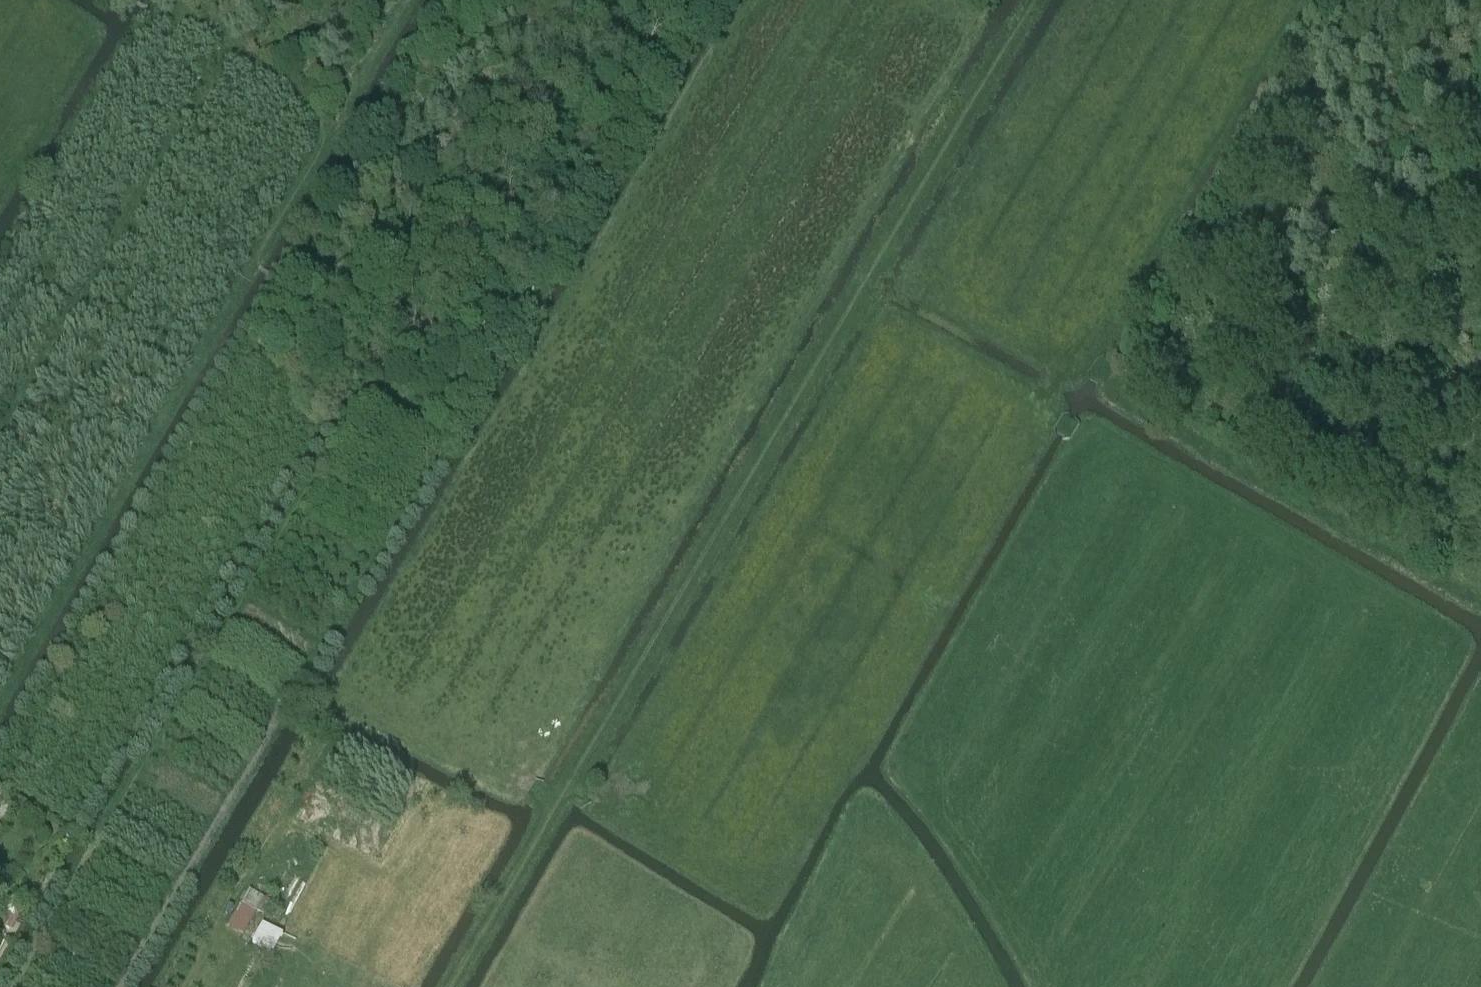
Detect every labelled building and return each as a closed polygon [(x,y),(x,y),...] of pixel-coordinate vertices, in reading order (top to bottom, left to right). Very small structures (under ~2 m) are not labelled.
[(3,908),(14,890),(0,881),(0,906),(3,908)] [(240,906),(229,926),(243,934),(254,914),(240,906)] [(261,923),(252,942),(271,951),(280,932),(261,923)]
